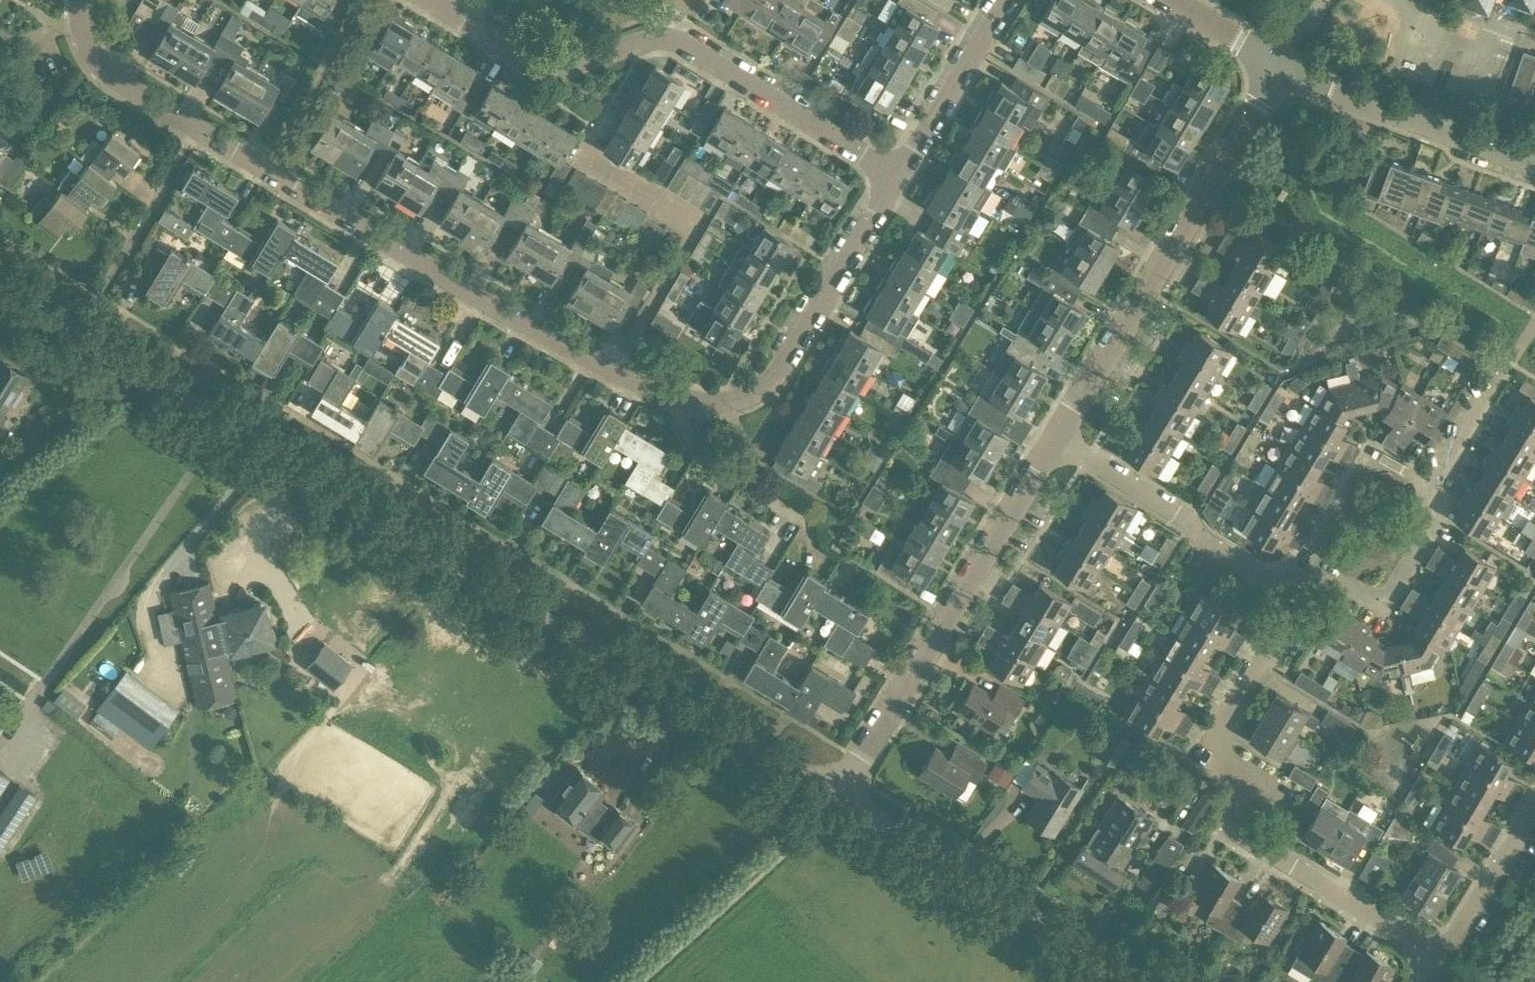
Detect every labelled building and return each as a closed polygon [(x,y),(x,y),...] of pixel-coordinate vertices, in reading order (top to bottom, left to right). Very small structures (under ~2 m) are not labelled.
[(166,4),(159,0),(141,0),(140,2),(160,13),(166,4)] [(339,6),(329,0),(302,0),(300,3),(320,15),(317,20),(327,26),(339,6)] [(777,0),(749,0),(745,7),(753,12),(749,18),(762,25),(777,0)] [(786,32),(806,0),(777,0),(762,25),(771,31),(775,25),(785,31),(786,32)] [(786,32),(794,37),(790,43),(803,51),(808,43),(817,49),(838,14),(816,0),(806,0),(786,32)] [(892,28),(924,47),(936,26),(928,21),(934,11),(917,0),(897,0),(883,23),(892,28)] [(952,0),(929,0),(946,10),(952,0)] [(1040,17),(1062,30),(1078,4),(1081,0),(1051,0),(1040,17)] [(1461,1),(1460,3),(1489,13),(1494,0),(1458,0),(1461,1)] [(1504,1),(1533,11),(1534,4),(1534,0),(1505,0),(1504,1)] [(140,2),(125,28),(134,33),(143,18),(153,24),(160,13),(140,2)] [(170,69),(190,35),(179,28),(184,20),(182,13),(166,4),(160,13),(153,24),(164,30),(149,56),(170,69)] [(1089,11),(1078,4),(1062,30),(1082,43),(1101,12),(1092,6),(1089,11)] [(264,14),(259,22),(279,35),(289,18),(269,6),(264,14)] [(259,22),(264,14),(252,7),(247,15),(259,22)] [(1082,43),(1077,50),(1098,64),(1124,23),(1123,22),(1121,25),(1112,19),(1114,16),(1102,9),(1101,12),(1082,43)] [(236,38),(246,18),(234,12),(224,31),(236,38)] [(854,33),(860,23),(846,14),(840,25),(854,33)] [(381,32),(371,26),(359,47),(390,66),(394,60),(411,32),(410,28),(402,24),(399,24),(389,19),(381,32)] [(1124,23),(1098,64),(1128,82),(1146,54),(1135,47),(1142,37),(1133,32),(1134,29),(1124,23)] [(850,41),(854,33),(840,25),(835,32),(850,41)] [(919,61),(926,49),(924,48),(924,47),(892,28),(881,47),(880,49),(912,68),(917,59),(919,61)] [(414,72),(431,44),(411,32),(394,60),(414,72)] [(217,62),(229,42),(219,36),(212,48),(190,35),(170,69),(174,71),(172,75),(187,83),(189,80),(193,82),(208,57),(217,62)] [(235,107),(255,73),(233,60),(239,49),(229,42),(217,62),(227,68),(212,94),(235,107)] [(912,68),(880,49),(881,47),(872,42),(860,62),(857,60),(855,63),(899,89),(904,80),(907,82),(914,70),(911,68),(912,68)] [(435,85),(451,57),(431,44),(414,72),(435,85)] [(1156,73),(1169,52),(1159,46),(1146,67),(1156,73)] [(843,52),(838,60),(849,67),(854,59),(843,52)] [(461,112),(473,93),(462,86),(472,69),(451,57),(435,85),(431,91),(452,104),(451,106),(461,112)] [(1030,81),(1037,70),(1017,58),(1010,69),(1030,81)] [(350,77),(357,65),(350,61),(343,73),(350,77)] [(902,91),(899,89),(855,63),(851,70),(863,77),(854,91),(846,86),(840,96),(871,114),(877,104),(886,110),(892,101),(895,102),(902,91)] [(1220,101),(1227,89),(1224,87),(1225,87),(1193,67),(1182,85),(1181,86),(1213,106),(1217,99),(1220,101)] [(669,104),(681,85),(653,68),(641,87),(669,104)] [(1053,93),(1062,78),(1052,72),(1043,88),(1053,93)] [(277,86),(255,73),(235,107),(257,120),(272,94),(283,100),(294,81),(283,74),(277,86)] [(1149,94),(1154,84),(1141,76),(1135,86),(1149,94)] [(1511,89),(1508,99),(1522,104),(1526,95),(1530,81),(1516,76),(1511,89)] [(1061,98),(1070,82),(1062,78),(1053,93),(1061,98)] [(1046,97),(1015,79),(1009,89),(1000,83),(994,93),(999,96),(993,106),(1019,122),(1020,121),(1028,126),(1046,97)] [(1207,121),(1215,109),(1212,108),(1213,106),(1181,86),(1182,85),(1174,79),(1161,101),(1169,106),(1201,126),(1205,119),(1207,121)] [(1144,103),(1149,94),(1135,86),(1129,94),(1144,103)] [(512,99),(491,87),(483,99),(473,93),(461,112),(471,118),(473,114),(495,127),(512,99)] [(656,125),(669,104),(641,87),(629,108),(656,125)] [(394,105),(400,96),(387,88),(382,97),(394,105)] [(333,89),(330,94),(336,99),(339,93),(333,89)] [(333,161),(352,129),(330,116),(338,103),(327,96),(315,116),(325,122),(310,148),(333,161)] [(407,112),(412,103),(400,96),(394,105),(407,112)] [(514,139),(531,111),(512,99),(495,127),(514,139)] [(705,125),(716,107),(705,100),(694,119),(705,125)] [(992,107),(988,104),(982,113),(986,116),(980,127),(1007,143),(1019,122),(993,106),(992,107)] [(1101,118),(1105,110),(1095,104),(1090,112),(1101,118)] [(1201,126),(1169,106),(1156,128),(1188,147),(1193,139),(1188,136),(1195,126),(1199,128),(1201,126)] [(644,146),(656,125),(629,108),(616,129),(644,146)] [(726,150),(743,122),(721,109),(704,136),(726,150)] [(536,152),(552,124),(531,111),(514,139),(536,152)] [(1070,127),(1080,133),(1086,123),(1076,117),(1075,117),(1076,118),(1070,127)] [(697,138),(705,125),(694,119),(687,131),(697,138)] [(450,133),(482,150),(489,136),(457,120),(450,133)] [(746,162),(763,134),(743,122),(726,150),(746,162)] [(557,188),(569,166),(559,160),(573,137),(552,124),(536,152),(557,165),(547,182),(557,188)] [(974,137),(968,147),(995,163),(1003,168),(1015,148),(1007,143),(980,127),(975,124),(969,134),(974,137)] [(1180,160),(1183,162),(1190,149),(1188,147),(1156,128),(1155,129),(1147,124),(1135,144),(1128,140),(1122,149),(1157,170),(1162,161),(1175,169),(1180,160)] [(373,141),(352,129),(333,161),(354,174),(369,149),(379,155),(391,135),(381,129),(373,141)] [(630,167),(644,146),(616,129),(603,150),(630,167)] [(137,155),(111,134),(102,145),(93,139),(80,156),(88,163),(88,162),(108,177),(115,168),(126,176),(132,168),(129,166),(137,155)] [(763,134),(746,162),(742,169),(763,181),(767,175),(783,147),(763,134)] [(396,199),(415,166),(393,153),(400,141),(391,135),(379,155),(389,160),(374,186),(396,199)] [(11,161),(11,160),(3,154),(10,146),(0,138),(0,176),(11,161)] [(967,147),(963,144),(957,153),(955,152),(947,164),(950,165),(982,184),(995,163),(968,147),(967,147)] [(673,163),(680,152),(672,147),(665,159),(673,163)] [(787,187),(803,159),(783,147),(767,175),(787,187)] [(499,165),(504,157),(491,149),(486,158),(499,165)] [(1155,187),(1149,183),(1157,170),(1122,149),(1115,161),(1123,166),(1112,185),(1144,205),(1148,199),(1143,196),(1150,185),(1155,188),(1155,187)] [(1056,173),(1062,162),(1047,154),(1041,164),(1056,173)] [(25,165),(14,156),(11,160),(11,161),(0,176),(0,180),(8,187),(25,165)] [(456,168),(435,156),(431,163),(420,160),(416,166),(415,166),(396,199),(418,212),(433,187),(443,193),(458,168),(457,167),(456,168)] [(511,173),(517,164),(504,157),(499,165),(511,173)] [(665,176),(673,163),(665,159),(658,172),(665,176)] [(808,200),(825,172),(803,159),(787,187),(808,200)] [(1390,165),(1375,159),(1362,195),(1378,201),(1380,198),(1400,205),(1413,170),(1391,162),(1390,165)] [(88,162),(88,163),(78,176),(70,169),(56,186),(84,208),(92,198),(102,206),(108,199),(105,196),(115,184),(107,178),(108,177),(88,162)] [(1051,181),(1056,173),(1041,164),(1036,172),(1051,181)] [(990,189),(982,184),(950,165),(944,175),(949,177),(943,188),(969,204),(978,209),(990,189)] [(460,236),(479,203),(458,190),(464,179),(468,174),(458,168),(443,193),(453,198),(438,223),(460,236)] [(666,188),(676,195),(688,174),(678,168),(666,188)] [(237,196),(192,169),(183,185),(179,190),(182,192),(184,189),(207,203),(192,229),(224,248),(236,229),(221,221),(225,214),(226,215),(237,196)] [(572,197),(584,176),(574,170),(561,190),(572,197)] [(1420,213),(1433,178),(1413,170),(1400,205),(1420,213)] [(828,212),(845,185),(825,172),(808,200),(828,212)] [(231,173),(225,183),(233,187),(239,178),(231,173)] [(686,201),(699,181),(688,174),(676,195),(686,201)] [(582,203),(594,182),(584,176),(572,197),(582,203)] [(1440,220),(1441,216),(1453,185),(1433,178),(1420,213),(1440,220)] [(696,207),(709,187),(699,181),(686,201),(696,207)] [(176,184),(174,194),(176,195),(179,197),(182,192),(179,190),(183,185),(179,183),(177,182),(176,184)] [(592,209),(604,188),(594,182),(582,203),(592,209)] [(977,212),(968,206),(969,204),(943,188),(942,188),(938,185),(932,194),(929,193),(922,204),(925,206),(925,207),(937,214),(930,225),(962,244),(968,234),(965,232),(977,212)] [(1142,208),(1144,205),(1112,185),(1098,207),(1090,202),(1084,212),(1116,231),(1121,223),(1129,228),(1135,219),(1131,216),(1137,205),(1142,208)] [(1461,223),(1473,193),(1453,185),(1441,216),(1461,223)] [(84,208),(56,186),(55,188),(59,191),(50,202),(42,196),(27,214),(55,236),(63,227),(73,234),(80,225),(76,223),(86,210),(84,209),(84,208)] [(706,213),(719,193),(709,187),(696,207),(706,213)] [(602,215),(614,195),(604,188),(592,209),(602,215)] [(527,270),(547,235),(537,229),(541,221),(539,214),(533,210),(532,209),(540,194),(531,189),(523,204),(511,225),(520,231),(505,257),(527,270)] [(747,207),(751,200),(739,192),(734,200),(747,207)] [(1031,214),(1037,204),(1017,192),(1011,201),(1017,205),(1031,214)] [(1482,231),(1493,201),(1473,193),(1461,223),(1482,231)] [(613,222),(625,202),(614,195),(602,215),(613,222)] [(511,225),(523,204),(512,197),(501,216),(479,203),(460,236),(482,249),(500,219),(511,225)] [(760,215),(764,207),(751,200),(747,207),(760,215)] [(1502,238),(1513,208),(1493,201),(1482,231),(1502,238)] [(623,228),(635,208),(625,202),(613,222),(623,228)] [(722,219),(729,206),(722,202),(714,215),(722,219)] [(1026,222),(1031,214),(1017,205),(1012,213),(1026,222)] [(1379,205),(1374,213),(1387,222),(1393,213),(1379,205)] [(633,234),(644,217),(646,214),(635,208),(623,228),(633,234)] [(1522,246),(1533,216),(1513,208),(1502,238),(1522,246)] [(1040,211),(1033,222),(1044,228),(1051,217),(1040,211)] [(1117,249),(1109,243),(1116,231),(1084,212),(1065,242),(1074,247),(1073,248),(1106,268),(1110,261),(1105,258),(1112,247),(1116,250),(1117,249)] [(1401,230),(1406,222),(1393,213),(1387,222),(1401,230)] [(788,234),(795,222),(784,215),(776,227),(788,234)] [(1533,216),(1522,246),(1521,249),(1534,255),(1534,216),(1533,216)] [(642,244),(654,224),(644,217),(633,234),(631,237),(642,244)] [(575,263),(587,242),(586,242),(597,224),(587,218),(576,236),(569,248),(547,235),(527,270),(549,283),(564,257),(575,263)] [(279,257),(292,236),(295,232),(276,221),(262,245),(236,229),(224,248),(250,264),(249,266),(253,269),(255,267),(269,275),(279,257)] [(807,246),(812,239),(815,235),(795,222),(788,234),(807,246)] [(830,235),(835,227),(828,222),(823,231),(830,235)] [(652,250),(665,230),(654,224),(642,244),(652,250)] [(962,244),(930,225),(924,235),(915,230),(903,249),(935,269),(946,250),(955,255),(962,244)] [(783,265),(788,257),(785,253),(791,245),(762,227),(750,246),(782,265),(783,265)] [(663,257),(675,236),(665,230),(652,250),(663,257)] [(705,246),(712,235),(705,231),(698,242),(705,246)] [(1285,251),(1254,232),(1247,244),(1241,241),(1236,249),(1272,271),(1285,251)] [(1428,247),(1433,238),(1422,232),(1417,240),(1428,247)] [(1436,232),(1432,244),(1445,248),(1449,236),(1436,232)] [(331,317),(335,309),(343,297),(322,285),(325,281),(326,281),(337,262),(292,236),(279,257),(282,259),(284,255),(307,269),(292,294),(310,305),(331,317)] [(750,246),(742,241),(730,261),(738,266),(768,285),(771,284),(774,279),(772,275),(778,265),(782,265),(750,246)] [(588,314),(608,280),(596,273),(602,263),(592,257),(597,248),(587,242),(575,263),(584,269),(566,301),(588,314)] [(697,260),(705,246),(698,242),(690,255),(697,260)] [(205,294),(215,277),(187,260),(189,258),(185,255),(183,258),(170,249),(168,252),(157,245),(137,276),(149,283),(144,291),(163,303),(178,279),(204,295),(205,293),(205,294)] [(1104,270),(1106,268),(1073,248),(1060,270),(1051,264),(1045,275),(1077,294),(1083,285),(1091,291),(1097,281),(1093,278),(1099,268),(1104,270)] [(935,269),(903,249),(897,260),(894,259),(887,270),(890,271),(890,270),(922,290),(935,269)] [(1261,291),(1272,271),(1236,249),(1230,259),(1235,262),(1229,272),(1261,291)] [(989,261),(985,268),(993,272),(997,265),(989,261)] [(1470,262),(1467,271),(1474,275),(1479,267),(1470,262)] [(755,305),(758,304),(761,299),(759,295),(766,285),(768,285),(738,266),(725,287),(755,305)] [(922,290),(890,270),(890,271),(884,280),(882,279),(875,290),(877,291),(878,291),(910,310),(922,290)] [(680,287),(687,276),(679,272),(673,282),(680,287)] [(1261,291),(1229,272),(1221,285),(1216,282),(1211,290),(1248,312),(1261,291)] [(1041,288),(1029,307),(1071,333),(1075,326),(1077,327),(1085,315),(1083,314),(1083,313),(1070,305),(1077,294),(1045,275),(1038,286),(1041,288)] [(246,297),(215,277),(205,294),(207,295),(206,296),(224,307),(219,314),(208,331),(253,359),(254,359),(266,339),(265,338),(262,336),(260,339),(237,325),(252,300),(260,289),(254,285),(246,297)] [(1494,279),(1491,286),(1502,292),(1506,285),(1494,279)] [(630,293),(608,280),(588,314),(609,327),(625,301),(635,307),(647,287),(637,281),(630,293)] [(672,301),(680,287),(673,282),(664,296),(672,301)] [(1321,300),(1328,289),(1320,285),(1313,295),(1321,300)] [(741,325),(753,305),(755,305),(725,287),(712,307),(741,325)] [(1521,304),(1527,296),(1512,287),(1507,295),(1521,304)] [(1235,333),(1248,312),(1211,290),(1205,300),(1210,303),(1203,314),(1235,333)] [(869,316),(863,325),(899,347),(919,316),(910,310),(878,291),(877,291),(864,313),(869,316)] [(1313,313),(1321,300),(1313,295),(1305,308),(1313,313)] [(967,317),(973,308),(959,299),(953,309),(967,317)] [(381,337),(394,315),(396,312),(377,301),(362,325),(335,309),(331,317),(324,328),(351,344),(350,347),(354,349),(356,347),(370,355),(381,337)] [(727,347),(741,325),(712,307),(698,330),(727,347)] [(1071,333),(1029,307),(1016,330),(1014,333),(1011,339),(1010,339),(1043,359),(1048,350),(1057,355),(1063,346),(1059,343),(1065,332),(1070,335),(1071,333)] [(962,325),(967,317),(953,309),(948,317),(962,325)] [(657,311),(650,322),(658,327),(665,317),(657,311)] [(409,349),(395,372),(393,374),(394,374),(436,399),(442,389),(437,386),(444,374),(424,362),(426,359),(428,360),(439,343),(394,315),(381,337),(384,339),(386,335),(409,349)] [(1289,336),(1296,341),(1310,319),(1302,315),(1296,323),(1289,319),(1281,332),(1289,336)] [(291,328),(277,320),(265,338),(266,339),(254,359),(253,359),(251,362),(270,374),(285,349),(310,364),(321,347),(295,330),(297,327),(293,325),(291,328)] [(899,347),(863,325),(856,336),(848,331),(842,341),(847,344),(841,354),(868,370),(881,349),(894,357),(899,347)] [(1002,333),(1011,339),(1014,333),(1005,328),(1002,333)] [(1230,352),(1199,333),(1191,345),(1186,342),(1180,351),(1217,373),(1230,352)] [(1288,354),(1295,344),(1296,341),(1289,336),(1281,349),(1288,354)] [(1446,353),(1451,345),(1439,337),(1434,346),(1446,353)] [(1045,376),(1036,370),(1043,359),(1010,339),(1004,350),(1012,356),(1001,374),(1000,376),(1032,396),(1037,388),(1033,385),(1040,374),(1044,377),(1045,376)] [(1458,360),(1463,352),(1451,345),(1446,353),(1458,360)] [(1205,393),(1217,373),(1180,351),(1175,360),(1180,363),(1174,374),(1205,393)] [(840,354),(836,352),(830,361),(834,364),(828,375),(855,391),(868,370),(841,354),(840,354)] [(926,363),(935,369),(941,359),(932,353),(926,363)] [(388,384),(394,374),(393,374),(395,372),(369,357),(362,368),(388,384)] [(22,395),(18,390),(27,377),(0,359),(0,418),(9,405),(14,406),(22,395)] [(496,393),(507,375),(509,372),(489,359),(474,384),(448,368),(444,374),(437,386),(483,414),(496,393)] [(354,381),(354,380),(348,376),(336,370),(320,360),(307,382),(323,391),(321,395),(321,394),(310,411),(353,438),(366,417),(363,415),(361,418),(340,405),(354,381)] [(1346,372),(1355,370),(1352,361),(1344,363),(1346,372)] [(356,362),(348,376),(354,380),(363,366),(356,362)] [(1032,396),(1000,376),(1001,374),(993,369),(978,392),(973,401),(1005,421),(1010,412),(1019,418),(1025,408),(1020,405),(1027,395),(1032,397),(1032,396)] [(1339,422),(1340,421),(1345,412),(1360,408),(1353,381),(1357,380),(1355,370),(1346,372),(1349,383),(1327,388),(1315,407),(1339,422)] [(855,391),(828,375),(823,372),(817,382),(822,384),(815,395),(843,411),(855,391)] [(1205,393),(1174,374),(1167,385),(1162,382),(1156,391),(1192,413),(1205,393)] [(539,420),(551,402),(507,375),(496,393),(521,409),(506,433),(547,458),(558,439),(559,438),(555,436),(554,438),(534,426),(538,419),(539,420)] [(1290,382),(1296,390),(1305,383),(1299,375),(1290,382)] [(1397,387),(1379,375),(1357,381),(1357,380),(1353,381),(1360,408),(1373,405),(1382,410),(1383,411),(1397,387)] [(1261,399),(1269,388),(1261,382),(1253,394),(1261,399)] [(1420,397),(1399,384),(1398,387),(1397,387),(1383,411),(1382,410),(1380,415),(1391,422),(1388,428),(1398,433),(1420,397)] [(1275,410),(1283,396),(1274,390),(1266,404),(1275,410)] [(1180,434),(1192,413),(1156,391),(1151,400),(1156,403),(1149,415),(1180,434)] [(815,395),(811,392),(805,402),(809,405),(803,416),(830,432),(843,411),(815,395)] [(1254,412),(1261,399),(1253,394),(1246,406),(1254,412)] [(1421,440),(1440,409),(1420,397),(1398,433),(1406,438),(1410,433),(1421,440)] [(1529,397),(1522,408),(1517,405),(1511,415),(1534,430),(1534,401),(1529,397)] [(391,408),(378,400),(366,417),(353,438),(351,441),(371,453),(386,429),(412,445),(419,433),(420,433),(424,426),(420,424),(420,425),(395,410),(397,407),(393,405),(391,408)] [(1007,438),(998,432),(1005,421),(973,401),(954,433),(994,458),(999,450),(994,447),(1001,436),(1006,439),(1007,438)] [(903,421),(910,411),(896,402),(889,413),(903,421)] [(1268,421),(1275,410),(1266,404),(1259,416),(1268,421)] [(1339,422),(1315,407),(1312,405),(1301,424),(1338,446),(1342,439),(1337,436),(1344,424),(1340,421),(1339,422)] [(613,444),(624,425),(624,424),(626,422),(607,410),(592,435),(565,419),(555,436),(559,438),(558,439),(601,465),(613,444)] [(817,452),(818,451),(830,432),(803,416),(798,413),(792,422),(797,425),(790,436),(817,452)] [(899,429),(903,421),(889,413),(885,420),(899,429)] [(453,464),(467,439),(426,414),(420,424),(424,426),(420,433),(438,445),(434,452),(433,452),(421,470),(466,498),(478,479),(453,464)] [(1180,434),(1149,415),(1142,426),(1137,423),(1132,432),(1168,454),(1180,434)] [(1534,457),(1534,430),(1511,415),(1505,423),(1511,427),(1503,438),(1534,458),(1534,457)] [(1236,440),(1245,426),(1237,421),(1228,435),(1236,440)] [(1331,457),(1338,446),(1301,424),(1288,445),(1321,463),(1326,454),(1331,457)] [(657,471),(668,452),(624,425),(613,444),(639,460),(624,484),(661,506),(665,498),(667,499),(673,489),(652,476),(656,471),(657,471)] [(1250,450),(1258,437),(1249,431),(1241,445),(1250,450)] [(1155,475),(1168,454),(1132,432),(1126,442),(1131,445),(1124,456),(1155,475)] [(790,436),(786,433),(780,443),(784,446),(778,456),(773,454),(772,455),(792,467),(786,477),(814,494),(821,482),(816,478),(828,457),(818,451),(817,452),(790,436)] [(994,458),(954,433),(934,464),(967,484),(972,475),(981,480),(986,470),(982,467),(989,457),(993,460),(994,458)] [(903,435),(899,441),(911,448),(914,442),(903,435)] [(1229,452),(1236,440),(1228,435),(1221,447),(1229,452)] [(1534,458),(1503,438),(1497,449),(1492,446),(1486,455),(1522,478),(1534,458)] [(878,462),(885,451),(871,443),(865,454),(878,462)] [(1242,462),(1250,450),(1241,445),(1234,457),(1242,462)] [(1312,487),(1317,480),(1312,477),(1321,463),(1288,445),(1276,465),(1312,487)] [(873,470),(878,462),(865,454),(860,461),(873,470)] [(1510,498),(1522,478),(1486,455),(1480,464),(1486,467),(1478,479),(1510,498)] [(532,483),(491,458),(478,479),(466,498),(464,501),(483,512),(498,488),(524,504),(537,484),(533,481),(532,483)] [(972,502),(960,495),(967,484),(934,464),(927,476),(938,483),(927,502),(959,522),(964,514),(960,512),(966,501),(971,504),(972,502)] [(1212,480),(1219,469),(1210,464),(1203,475),(1212,480)] [(570,514),(585,491),(543,465),(533,481),(537,484),(556,496),(552,504),(551,503),(540,521),(584,549),(596,530),(570,514)] [(1306,498),(1312,487),(1276,465),(1263,486),(1295,505),(1301,495),(1306,498)] [(1204,493),(1212,480),(1203,475),(1195,488),(1204,493)] [(1224,491),(1231,480),(1223,475),(1216,486),(1224,491)] [(1510,498),(1478,479),(1471,490),(1467,487),(1461,496),(1497,518),(1510,498)] [(881,502),(887,493),(873,484),(867,494),(881,502)] [(1216,505),(1224,491),(1216,486),(1208,499),(1216,505)] [(1287,528),(1292,521),(1288,518),(1295,505),(1263,486),(1251,506),(1287,528)] [(1135,508),(1104,489),(1097,501),(1092,498),(1086,507),(1122,529),(1135,508)] [(712,524),(724,506),(723,506),(726,502),(707,491),(692,516),(666,501),(667,499),(665,498),(661,506),(654,517),(701,545),(712,526),(713,526),(714,525),(712,524)] [(876,511),(881,502),(867,494),(862,502),(876,511)] [(1484,539),(1497,518),(1461,496),(1455,505),(1460,508),(1453,520),(1484,539)] [(959,522),(927,502),(914,523),(947,543),(952,535),(947,532),(954,521),(958,524),(959,522)] [(754,551),(766,533),(724,506),(712,524),(714,525),(713,526),(736,540),(722,564),(759,587),(764,579),(765,580),(770,570),(749,557),(753,551),(754,551)] [(1280,539),(1287,528),(1251,506),(1238,529),(1269,548),(1276,537),(1280,539)] [(1110,549),(1122,529),(1086,507),(1081,516),(1085,519),(1079,530),(1110,549)] [(647,548),(654,537),(609,509),(596,530),(584,549),(582,553),(601,564),(615,540),(641,555),(642,553),(643,554),(647,547),(647,548)] [(658,519),(654,517),(649,525),(654,527),(658,519)] [(947,543),(914,523),(902,542),(901,544),(934,564),(939,555),(935,552),(941,542),(946,545),(947,543)] [(1110,549),(1079,530),(1072,541),(1067,539),(1062,547),(1098,569),(1110,549)] [(929,578),(936,566),(933,565),(934,564),(901,544),(902,542),(894,537),(880,561),(874,571),(906,590),(912,580),(921,585),(926,577),(929,578)] [(1166,555),(1173,544),(1165,538),(1157,550),(1166,555)] [(1534,551),(1534,542),(1531,539),(1524,550),(1532,555),(1534,551)] [(684,571),(647,548),(647,547),(643,554),(642,553),(641,555),(635,565),(656,578),(652,585),(651,584),(639,602),(682,629),(694,610),(670,595),(684,571)] [(1085,590),(1098,569),(1062,547),(1056,556),(1061,559),(1054,571),(1085,590)] [(1493,568),(1462,549),(1455,560),(1449,557),(1445,564),(1482,587),(1493,568)] [(1158,568),(1166,555),(1157,550),(1149,562),(1158,568)] [(716,572),(723,561),(718,558),(711,570),(716,572)] [(1469,608),(1482,587),(1445,564),(1438,575),(1443,578),(1437,588),(1469,608)] [(811,603),(822,586),(824,583),(804,571),(789,596),(764,581),(765,580),(764,579),(759,587),(753,598),(798,626),(811,605),(812,604),(811,603)] [(1141,596),(1149,582),(1140,577),(1132,590),(1141,596)] [(1159,597),(1166,586),(1158,580),(1151,592),(1159,597)] [(1070,602),(1039,583),(1032,594),(1027,591),(1022,600),(1059,622),(1066,611),(1085,622),(1092,626),(1100,613),(1073,597),(1070,602)] [(169,594),(181,642),(220,632),(216,618),(208,584),(169,594)] [(855,632),(866,613),(822,586),(811,603),(812,604),(811,605),(836,620),(822,644),(862,668),(873,649),(851,635),(854,631),(855,632)] [(1469,608),(1437,588),(1430,601),(1424,598),(1420,605),(1457,628),(1469,608)] [(748,622),(752,616),(706,589),(694,610),(682,629),(680,633),(698,644),(714,618),(739,634),(740,633),(741,634),(748,621),(748,622)] [(1134,607),(1141,596),(1132,590),(1125,602),(1134,607)] [(1517,608),(1525,595),(1516,590),(1509,603),(1517,608)] [(1151,610),(1159,597),(1151,592),(1143,605),(1151,610)] [(1223,635),(1228,627),(1222,624),(1229,613),(1198,594),(1186,613),(1223,635)] [(1534,611),(1534,602),(1530,598),(1520,614),(1530,620),(1534,611)] [(1047,643),(1059,622),(1022,600),(1016,610),(1021,613),(1015,623),(1047,643)] [(1505,629),(1517,608),(1509,603),(1497,623),(1490,619),(1490,620),(1505,629)] [(222,616),(216,618),(220,632),(225,654),(271,642),(262,605),(222,615),(222,616)] [(1444,650),(1457,628),(1420,605),(1413,615),(1419,620),(1412,631),(1417,634),(1441,649),(1444,650)] [(1216,646),(1223,635),(1186,613),(1174,633),(1205,652),(1211,643),(1216,646)] [(1347,621),(1335,614),(1316,646),(1337,659),(1359,622),(1350,617),(1347,621)] [(1524,629),(1530,620),(1520,614),(1514,624),(1524,629)] [(1134,638),(1142,625),(1134,619),(1126,632),(1134,638)] [(1505,629),(1490,620),(1485,628),(1483,626),(1476,638),(1484,643),(1484,645),(1492,650),(1505,629)] [(786,646),(748,623),(748,622),(748,621),(741,634),(740,633),(739,634),(736,639),(757,653),(753,659),(753,658),(741,677),(785,704),(786,704),(797,685),(771,670),(786,646)] [(1374,645),(1377,639),(1366,633),(1368,628),(1359,622),(1337,659),(1357,671),(1373,645),(1374,645)] [(1047,643),(1015,623),(1007,635),(1003,633),(997,641),(1034,664),(1047,643)] [(1098,646),(1106,633),(1097,628),(1089,640),(1098,646)] [(220,632),(181,642),(197,707),(236,698),(225,654),(220,632)] [(1126,650),(1134,638),(1126,632),(1118,645),(1126,650)] [(1198,676),(1202,669),(1197,665),(1205,652),(1174,633),(1161,654),(1198,676)] [(1401,683),(1410,681),(1408,672),(1429,667),(1441,649),(1417,634),(1412,642),(1398,646),(1404,673),(1399,675),(1401,683)] [(321,638),(305,659),(331,679),(348,658),(321,638)] [(729,654),(735,643),(726,638),(719,648),(729,654)] [(1085,667),(1098,646),(1089,640),(1076,662),(1084,667),(1085,667)] [(1515,662),(1522,652),(1514,647),(1515,645),(1505,640),(1496,655),(1506,661),(1507,658),(1515,662)] [(1021,685),(1034,664),(997,641),(992,651),(997,654),(989,666),(1021,685)] [(1382,650),(1374,645),(1373,645),(1357,671),(1358,671),(1355,675),(1358,682),(1363,684),(1369,675),(1378,680),(1399,675),(1404,673),(1398,646),(1382,650)] [(1485,661),(1492,650),(1484,645),(1477,657),(1485,661)] [(1191,688),(1198,676),(1161,654),(1148,675),(1179,694),(1185,684),(1191,688)] [(1100,673),(1108,660),(1100,655),(1092,668),(1100,673)] [(1500,683),(1506,674),(1500,671),(1506,661),(1496,655),(1485,673),(1500,683)] [(843,711),(854,692),(809,665),(797,685),(786,704),(785,704),(783,708),(803,719),(817,695),(843,711)] [(1093,685),(1100,673),(1092,668),(1084,680),(1093,685)] [(1072,687),(1079,674),(1070,669),(1062,681),(1072,687)] [(126,673),(98,711),(149,749),(172,718),(159,709),(164,702),(126,673)] [(1314,697),(1321,686),(1299,673),(1292,684),(1314,697)] [(1173,717),(1177,710),(1172,706),(1179,694),(1148,675),(1136,695),(1173,717)] [(1064,699),(1070,689),(1072,687),(1062,681),(1055,693),(1064,699)] [(1404,693),(1412,691),(1410,681),(1401,683),(1404,693)] [(1481,701),(1490,687),(1481,681),(1472,696),(1481,701)] [(1078,682),(1073,689),(1081,694),(1086,686),(1078,682)] [(1023,701),(999,686),(992,699),(973,687),(958,711),(992,731),(995,726),(1007,733),(1017,717),(1014,715),(1023,701)] [(1322,702),(1329,691),(1321,686),(1314,697),(1322,702)] [(1527,700),(1534,705),(1534,686),(1527,700)] [(84,707),(63,691),(54,702),(75,718),(84,707)] [(1312,728),(1317,720),(1275,694),(1263,714),(1293,733),(1300,721),(1312,728)] [(1166,728),(1173,717),(1136,695),(1123,716),(1154,736),(1161,725),(1166,728)] [(1474,712),(1481,701),(1472,696),(1465,707),(1474,712)] [(1414,715),(1410,700),(1401,702),(1404,717),(1414,715)] [(1527,700),(1515,721),(1534,733),(1534,705),(1527,700)] [(1357,720),(1362,711),(1353,706),(1348,715),(1357,720)] [(1046,726),(1054,714),(1045,709),(1037,720),(1046,726)] [(1466,724),(1472,715),(1463,710),(1458,719),(1466,724)] [(1346,738),(1353,728),(1327,711),(1320,722),(1346,738)] [(1285,760),(1298,738),(1292,734),(1293,733),(1263,714),(1249,738),(1285,760)] [(1515,721),(1502,742),(1534,760),(1534,758),(1534,733),(1515,721)] [(1115,765),(1131,739),(1111,727),(1095,754),(1115,765)] [(1138,735),(1127,753),(1143,763),(1154,745),(1138,735)] [(1445,750),(1451,741),(1442,735),(1436,744),(1445,750)] [(1436,765),(1445,750),(1436,744),(1427,759),(1436,765)] [(1502,786),(1507,777),(1502,774),(1509,763),(1478,744),(1466,763),(1502,786)] [(985,765),(955,746),(948,758),(935,749),(918,776),(952,798),(966,777),(974,782),(985,765)] [(1496,796),(1502,786),(1466,763),(1454,784),(1485,803),(1491,793),(1496,796)] [(1308,789),(1315,778),(1294,765),(1287,776),(1308,789)] [(1052,776),(1034,766),(1021,788),(1038,798),(1028,815),(1055,831),(1080,791),(1053,774),(1052,776)] [(995,778),(1003,784),(1010,774),(1001,768),(995,778)] [(608,814),(594,803),(603,791),(575,769),(548,804),(592,838),(595,833),(615,849),(634,825),(613,809),(608,814)] [(11,777),(0,770),(0,793),(11,777)] [(1420,791),(1426,781),(1417,776),(1411,786),(1420,791)] [(37,795),(19,783),(0,812),(0,851),(37,795)] [(1479,827),(1483,819),(1478,816),(1485,803),(1454,784),(1442,804),(1479,827)] [(1323,850),(1341,820),(1319,806),(1328,792),(1316,786),(1304,807),(1315,813),(1301,837),(1323,850)] [(1411,806),(1420,791),(1411,786),(1402,800),(1411,806)] [(1134,849),(1152,822),(1117,798),(1098,826),(1134,849)] [(1472,837),(1479,827),(1442,804),(1428,827),(1460,846),(1467,834),(1472,837)] [(1370,847),(1383,825),(1387,817),(1372,808),(1359,830),(1341,820),(1323,850),(1345,863),(1359,840),(1370,847)] [(1183,824),(1194,831),(1204,816),(1203,816),(1193,809),(1183,824)] [(1409,838),(1415,828),(1393,815),(1383,833),(1409,838)] [(1134,849),(1098,826),(1084,847),(1082,845),(1071,863),(1110,890),(1123,871),(1120,869),(1134,849)] [(1166,870),(1181,848),(1167,838),(1152,861),(1166,870)] [(1389,866),(1392,860),(1374,849),(1358,875),(1373,885),(1386,865),(1389,866)] [(1445,890),(1458,870),(1428,851),(1415,871),(1445,890)] [(1150,894),(1166,870),(1152,861),(1136,884),(1150,894)] [(1222,933),(1240,905),(1230,899),(1240,883),(1212,865),(1191,900),(1211,913),(1205,923),(1222,933)] [(1430,914),(1445,890),(1415,871),(1400,895),(1430,914)] [(1266,945),(1288,911),(1261,895),(1250,912),(1240,905),(1222,933),(1240,944),(1246,933),(1266,945)] [(565,932),(574,920),(566,914),(557,927),(565,932)] [(1351,950),(1342,944),(1345,939),(1318,922),(1292,965),(1312,977),(1309,981),(1332,981),(1351,950)] [(1351,950),(1332,981),(1383,981),(1393,967),(1366,950),(1362,956),(1351,950)] [(1244,972),(1238,968),(1234,975),(1240,978),(1244,972)]
